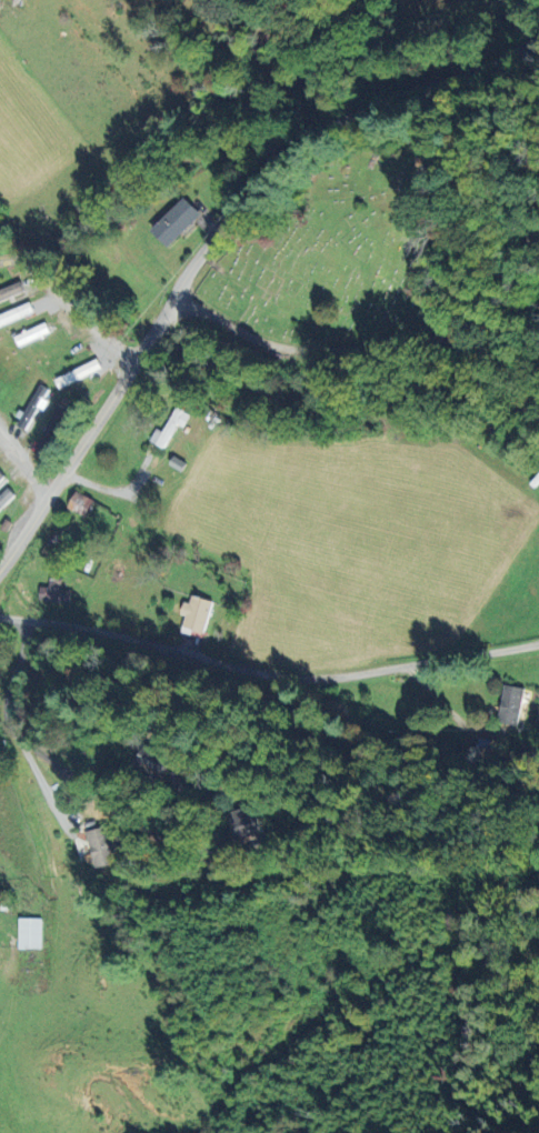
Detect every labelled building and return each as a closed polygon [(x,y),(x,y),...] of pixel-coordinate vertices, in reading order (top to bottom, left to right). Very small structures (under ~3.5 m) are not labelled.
[(151,231),(168,248),(201,213),(184,197),(151,231)] [(20,282),(0,290),(0,302),(24,292),(20,282)] [(34,311),(30,302),(0,314),(0,326),(34,311)] [(14,337),(18,347),(50,332),(46,322),(14,337)] [(55,379),(59,389),(102,368),(98,359),(55,379)] [(29,432),(48,389),(38,384),(18,427),(29,432)] [(36,454),(46,457),(65,408),(56,404),(36,454)] [(190,413),(175,408),(165,432),(156,428),(150,442),(166,448),(175,424),(185,427),(190,413)] [(8,489),(0,496),(0,510),(15,496),(8,489)] [(68,511),(87,517),(94,499),(75,492),(68,511)] [(70,589),(61,589),(61,580),(49,579),(49,588),(40,588),(39,601),(69,603),(70,589)] [(182,633),(205,637),(212,600),(192,596),(191,604),(184,602),(181,615),(185,616),(182,633)] [(517,725),(524,688),(505,685),(498,721),(517,725)] [(138,766),(165,778),(174,758),(147,746),(138,766)] [(262,832),(254,806),(228,814),(237,840),(262,832)] [(94,868),(114,864),(107,827),(87,830),(94,868)] [(41,919),(19,918),(18,949),(41,949),(41,919)]
